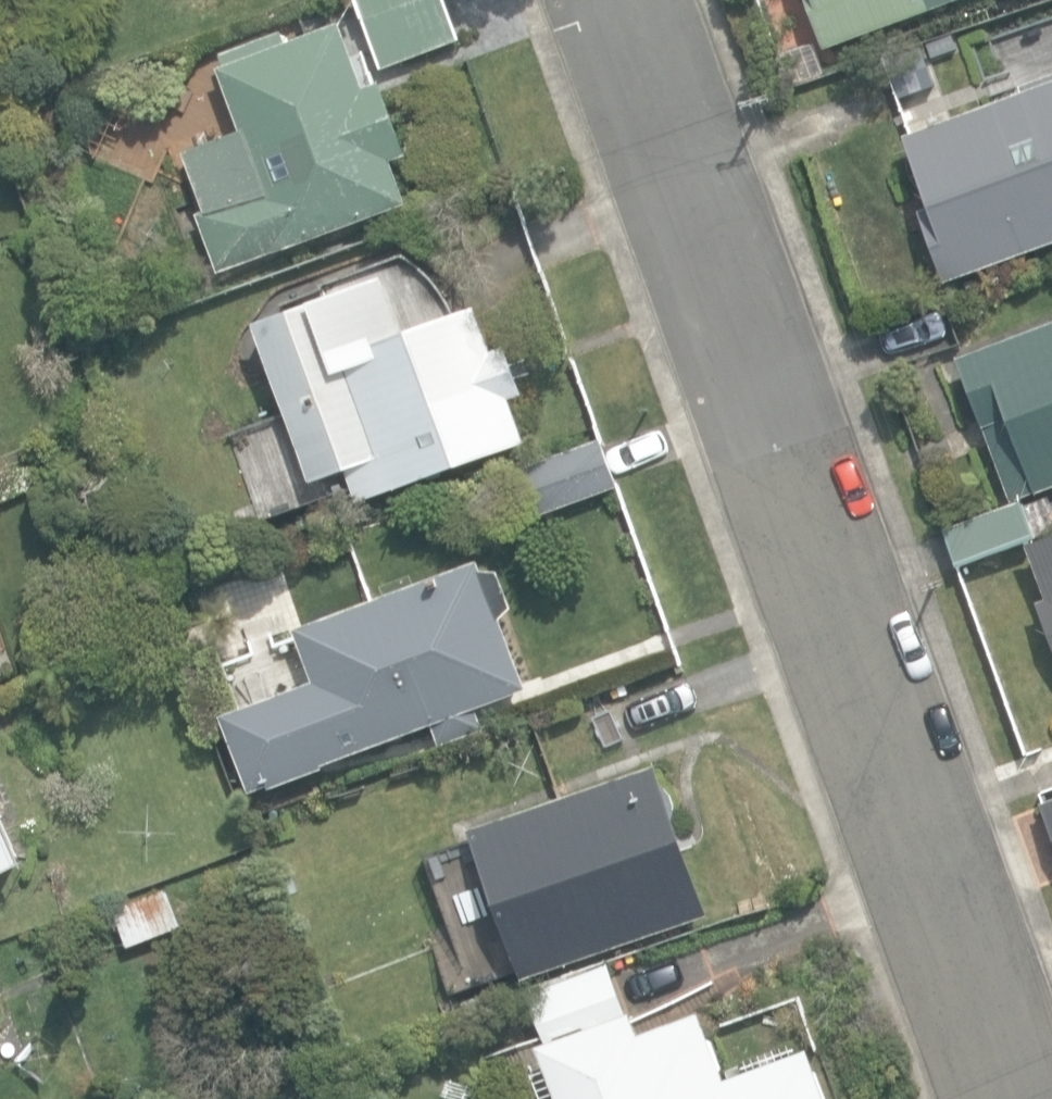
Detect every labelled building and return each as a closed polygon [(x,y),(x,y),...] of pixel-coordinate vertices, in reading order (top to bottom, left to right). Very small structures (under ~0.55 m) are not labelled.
[(381,71),(462,41),(447,0),(355,0),(381,71)] [(822,47),(957,0),(806,0),(822,47)] [(197,216),(218,273),(408,203),(392,162),(409,156),(382,83),(363,89),(339,25),(287,45),(282,33),(220,56),(224,67),(217,69),(240,132),(182,153),(204,214),(197,216)] [(944,283),(1051,244),(1051,84),(902,136),(909,156),(908,164),(909,171),(912,179),(916,185),(921,190),(926,205),(918,208),(944,283)] [(345,472),(356,503),(528,443),(512,398),(527,393),(510,342),(495,348),(480,306),(409,331),(390,276),(253,324),(309,484),(345,472)] [(1011,501),(1036,492),(1037,493),(1051,488),(1051,323),(956,358),(982,429),(984,428),(1011,501)] [(506,474),(525,523),(617,488),(599,439),(506,474)] [(959,566),(1051,531),(1051,494),(947,532),(959,566)] [(1029,547),(1048,601),(1039,603),(1051,639),(1051,538),(1029,547)] [(326,770),(325,767),(431,726),(439,747),(486,732),(476,708),(527,689),(502,618),(512,608),(501,572),(482,570),(479,560),(348,609),(341,608),(333,609),(326,611),(319,616),(314,621),(295,628),(318,684),(222,718),(251,796),(270,789),(271,792),(326,770)] [(477,824),(528,975),(711,913),(660,762),(477,824)] [(1051,830),(1051,798),(1041,802),(1051,830)] [(0,823),(0,869),(16,861),(0,823)] [(114,910),(128,947),(178,928),(164,891),(114,910)] [(809,1049),(798,1053),(794,1042),(744,1058),(748,1070),(726,1078),(704,1012),(639,1033),(631,1011),(625,1013),(609,964),(527,991),(545,1044),(538,1047),(548,1076),(522,1084),(527,1098),(826,1098),(809,1049)]
